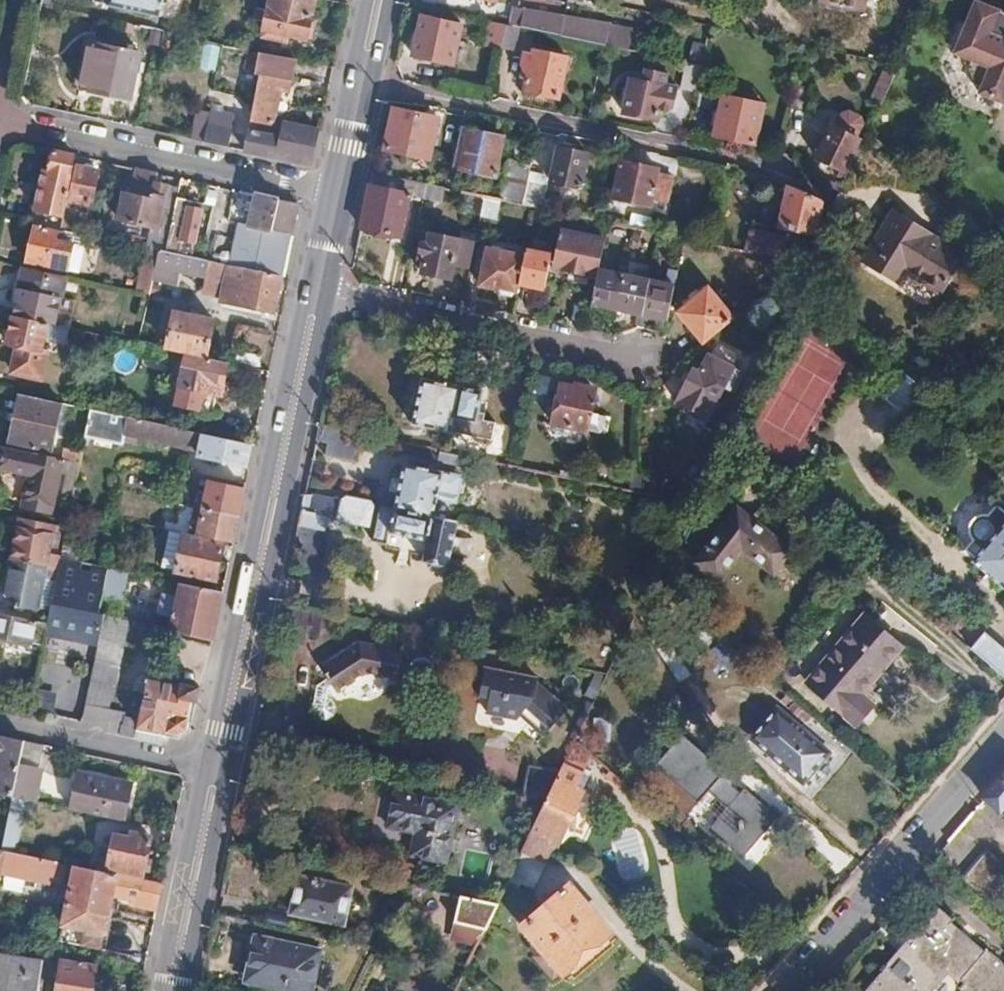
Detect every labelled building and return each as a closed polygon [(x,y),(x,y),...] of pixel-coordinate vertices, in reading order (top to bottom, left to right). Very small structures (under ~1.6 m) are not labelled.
[(87,0),(132,8),(134,0),(87,0)] [(315,0),(271,0),(269,9),(259,7),(256,19),(266,22),(264,35),(281,39),(283,31),(308,37),(309,33),(312,34),(315,19),(311,18),(315,0)] [(534,0),(496,0),(496,1),(515,5),(532,8),(534,0)] [(864,9),(866,0),(819,0),(864,9)] [(977,2),(956,54),(972,61),(969,69),(975,83),(983,87),(981,94),(1003,103),(1003,13),(977,2)] [(625,51),(629,32),(609,28),(607,25),(532,8),(515,5),(510,26),(518,28),(533,31),(619,49),(625,51)] [(453,64),(463,16),(424,8),(414,55),(453,64)] [(500,50),(506,25),(490,22),(484,47),(500,50)] [(147,42),(159,45),(163,27),(151,24),(147,42)] [(513,53),(518,28),(510,26),(506,25),(500,50),(513,53)] [(639,53),(643,35),(629,32),(625,51),(639,53)] [(140,53),(99,45),(90,90),(131,99),(140,53)] [(295,56),(250,46),(246,66),(257,68),(256,70),(260,71),(253,105),(255,106),(252,119),(273,122),(280,89),(289,90),(292,77),(290,77),(295,56)] [(567,59),(534,51),(532,57),(524,55),(521,65),(524,66),(522,73),(529,74),(526,87),(559,94),(567,59)] [(880,105),(898,66),(885,63),(868,102),(880,105)] [(697,87),(701,67),(689,64),(684,84),(697,87)] [(624,113),(656,119),(658,109),(672,112),(676,89),(663,86),(666,72),(647,69),(644,82),(631,79),(624,113)] [(805,111),(811,90),(796,86),(791,109),(805,111)] [(764,105),(723,97),(715,135),(756,144),(764,105)] [(436,120),(393,110),(384,152),(427,161),(436,120)] [(311,161),(318,129),(286,122),(282,138),(249,130),(246,149),(311,161)] [(203,140),(228,144),(231,128),(206,124),(203,140)] [(857,140),(831,128),(816,159),(843,171),(857,140)] [(501,139),(464,131),(456,169),(494,177),(501,139)] [(65,197),(74,153),(53,149),(49,169),(45,168),(33,223),(62,229),(68,199),(65,197)] [(587,154),(559,149),(552,183),(581,188),(587,154)] [(528,179),(531,165),(508,160),(499,200),(500,200),(522,205),(528,179)] [(657,170),(621,163),(614,198),(649,206),(651,199),(666,203),(671,178),(656,174),(657,170)] [(75,165),(68,199),(90,204),(98,170),(75,165)] [(157,171),(138,167),(134,192),(124,191),(118,219),(151,226),(148,246),(154,248),(167,250),(177,198),(180,185),(156,181),(157,171)] [(404,222),(413,182),(372,174),(360,229),(394,236),(397,221),(404,222)] [(539,209),(545,182),(528,179),(522,205),(539,209)] [(424,200),(427,185),(413,182),(410,197),(424,200)] [(442,200),(444,189),(427,185),(424,197),(442,200)] [(813,233),(819,202),(787,189),(786,189),(779,228),(813,233)] [(231,264),(281,274),(297,202),(257,193),(250,224),(240,222),(231,264)] [(497,214),(500,200),(499,200),(485,197),(482,211),(497,214)] [(177,198),(167,250),(194,256),(206,204),(177,198)] [(950,245),(877,209),(853,259),(893,279),(898,267),(932,284),(950,245)] [(633,241),(635,229),(609,223),(607,235),(633,241)] [(779,252),(782,237),(768,235),(769,228),(753,225),(748,252),(784,260),(785,253),(779,252)] [(27,262),(67,270),(73,243),(61,240),(62,231),(34,226),(27,262)] [(80,272),(87,234),(63,229),(62,231),(61,240),(73,243),(67,270),(80,272)] [(599,271),(605,242),(561,232),(556,256),(551,255),(548,270),(597,280),(599,271)] [(459,243),(425,236),(424,246),(422,246),(419,265),(424,266),(423,276),(451,282),(459,243)] [(144,290),(146,277),(148,272),(151,261),(154,248),(148,246),(146,246),(137,289),(144,290)] [(274,309),(281,274),(231,264),(194,256),(167,250),(154,248),(151,261),(174,267),(190,269),(188,277),(200,279),(199,286),(220,289),(219,298),(274,309)] [(548,270),(551,255),(527,250),(524,264),(517,296),(542,302),(548,270)] [(517,296),(524,264),(485,255),(478,290),(517,298),(517,296)] [(171,276),(174,267),(151,261),(148,272),(171,276)] [(16,316),(56,324),(66,278),(26,269),(16,316)] [(617,311),(624,277),(599,271),(597,280),(591,306),(617,311)] [(144,290),(151,291),(155,292),(158,279),(146,277),(144,290)] [(642,317),(650,282),(624,277),(617,311),(642,317)] [(666,322),(674,287),(650,282),(642,317),(666,322)] [(731,319),(708,291),(679,314),(704,342),(731,319)] [(174,311),(167,344),(208,352),(216,320),(174,311)] [(87,337),(89,330),(72,327),(56,324),(16,316),(11,315),(8,342),(15,343),(10,368),(41,374),(48,347),(44,347),(45,337),(65,340),(67,333),(87,337)] [(89,330),(91,331),(92,323),(74,320),(72,327),(89,330)] [(463,374),(469,347),(453,344),(447,370),(463,374)] [(712,419),(742,362),(734,358),(733,353),(720,346),(716,350),(714,348),(708,359),(704,360),(697,374),(691,372),(676,400),(692,409),(689,415),(690,423),(696,426),(700,423),(704,421),(707,416),(712,419)] [(227,361),(180,352),(169,402),(207,410),(211,390),(221,392),(227,361)] [(930,393),(882,354),(862,378),(911,417),(930,393)] [(411,427),(449,434),(449,432),(491,441),(495,423),(476,419),(482,392),(421,380),(411,427)] [(595,392),(562,385),(553,426),(588,432),(595,392)] [(53,448),(62,402),(20,393),(11,439),(53,448)] [(244,462),(248,440),(91,408),(86,434),(123,441),(125,431),(200,447),(199,452),(225,458),(223,463),(230,465),(231,459),(244,462)] [(600,434),(604,417),(591,414),(588,432),(600,434)] [(63,493),(74,494),(81,459),(64,456),(5,444),(1,465),(30,472),(23,505),(52,510),(59,471),(66,473),(63,493)] [(81,459),(83,449),(66,445),(64,456),(81,459)] [(454,503),(460,477),(401,464),(391,511),(432,519),(436,499),(454,503)] [(204,505),(239,512),(244,486),(210,478),(204,505)] [(367,529),(371,508),(368,504),(345,498),(338,503),(310,497),(303,498),(297,528),(317,532),(319,519),(367,529)] [(974,563),(1003,529),(1003,506),(998,501),(985,516),(984,516),(983,515),(981,515),(980,515),(979,515),(978,516),(977,516),(976,517),(975,517),(974,517),(973,518),(972,519),(971,519),(970,520),(970,521),(969,521),(969,523),(968,524),(967,524),(967,525),(967,526),(966,527),(966,528),(966,529),(966,530),(966,531),(966,533),(967,533),(967,534),(967,535),(968,536),(968,537),(968,538),(969,539),(969,540),(970,540),(971,541),(961,552),(974,563)] [(60,521),(68,522),(72,506),(63,504),(62,512),(58,511),(56,517),(61,518),(60,521)] [(198,533),(232,540),(239,512),(204,505),(198,533)] [(448,559),(455,524),(432,519),(391,511),(380,508),(372,545),(386,548),(388,535),(424,543),(422,553),(448,559)] [(788,551),(738,510),(696,561),(717,578),(742,548),(771,571),(788,551)] [(48,565),(59,568),(61,557),(49,555),(55,524),(20,517),(11,558),(48,565)] [(974,563),(1003,589),(1003,529),(974,563)] [(168,567),(183,569),(190,533),(175,530),(168,567)] [(193,571),(191,583),(212,587),(213,576),(217,576),(225,541),(190,533),(183,569),(193,571)] [(101,613),(95,612),(101,582),(104,564),(61,555),(61,557),(59,568),(47,622),(0,612),(0,632),(33,639),(35,635),(44,637),(46,629),(95,639),(101,613)] [(48,565),(11,558),(2,601),(39,608),(48,565)] [(104,564),(101,582),(122,587),(126,569),(104,564)] [(174,615),(171,628),(212,637),(222,589),(212,587),(191,583),(180,580),(179,592),(162,589),(158,611),(174,615)] [(289,629),(293,610),(287,609),(283,628),(289,629)] [(302,637),(307,613),(293,610),(286,643),(301,645),(302,637)] [(329,632),(331,618),(307,613),(302,637),(315,639),(317,629),(329,632)] [(128,620),(104,615),(80,724),(104,729),(134,736),(137,725),(137,720),(108,714),(128,620)] [(859,693),(899,646),(864,618),(808,685),(855,725),(872,704),(859,693)] [(392,679),(397,651),(356,642),(318,668),(326,679),(334,692),(335,693),(363,674),(392,679)] [(992,644),(979,659),(1003,680),(1003,654),(992,644)] [(564,710),(550,697),(545,702),(534,692),(536,680),(483,669),(478,692),(489,694),(485,714),(518,721),(525,712),(533,718),(528,723),(542,735),(564,710)] [(146,683),(137,720),(137,725),(167,731),(176,733),(189,726),(194,699),(197,698),(197,696),(200,684),(186,682),(185,685),(150,678),(149,684),(146,683)] [(329,695),(334,692),(326,679),(316,685),(308,708),(313,721),(321,723),(327,720),(332,706),(328,700),(329,695)] [(828,755),(776,709),(750,739),(802,784),(828,755)] [(137,725),(134,736),(164,743),(167,731),(137,725)] [(24,739),(0,734),(0,792),(12,795),(19,762),(24,739)] [(43,743),(24,739),(19,762),(39,766),(43,743)] [(661,765),(702,802),(709,794),(722,806),(729,812),(712,831),(743,859),(777,821),(734,782),(729,786),(721,779),(725,776),(684,739),(661,765)] [(19,762),(12,795),(33,799),(39,766),(19,762)] [(546,799),(560,770),(527,763),(521,793),(546,799)] [(552,842),(582,779),(561,768),(560,770),(546,799),(520,853),(539,862),(549,841),(552,842)] [(78,771),(71,807),(124,818),(131,782),(78,771)] [(996,784),(983,800),(999,814),(1003,808),(1003,776),(996,784)] [(459,807),(398,794),(391,829),(420,834),(415,857),(447,864),(459,807)] [(33,799),(12,795),(3,848),(16,850),(23,809),(48,815),(51,803),(33,799)] [(712,831),(729,812),(722,806),(706,825),(712,831)] [(131,838),(115,835),(109,867),(143,874),(151,835),(133,831),(131,838)] [(3,848),(0,861),(0,871),(24,876),(23,883),(35,886),(37,879),(54,882),(56,875),(63,877),(67,862),(16,850),(3,848)] [(988,852),(969,874),(992,894),(1003,880),(1003,866),(988,852)] [(525,898),(541,864),(541,863),(539,862),(520,853),(504,887),(525,898)] [(159,901),(163,881),(76,864),(64,924),(86,929),(105,933),(114,892),(159,901)] [(992,894),(969,874),(961,882),(985,903),(992,894)] [(350,888),(298,878),(291,914),(343,924),(350,888)] [(566,972),(604,937),(585,917),(588,914),(568,892),(524,932),(546,956),(538,963),(555,981),(564,971),(566,972)] [(483,931),(496,904),(461,897),(455,925),(483,931)] [(950,930),(955,924),(931,904),(902,935),(908,941),(891,962),(888,961),(908,990),(934,990),(948,976),(965,990),(1003,990),(1003,970),(988,956),(984,961),(950,930)] [(102,948),(105,933),(86,929),(83,944),(102,948)] [(255,937),(245,981),(294,990),(311,990),(319,951),(255,937)] [(0,955),(0,990),(38,990),(40,958),(0,955)] [(63,961),(58,990),(94,990),(98,966),(63,961)] [(888,961),(862,990),(908,990),(888,961)]
